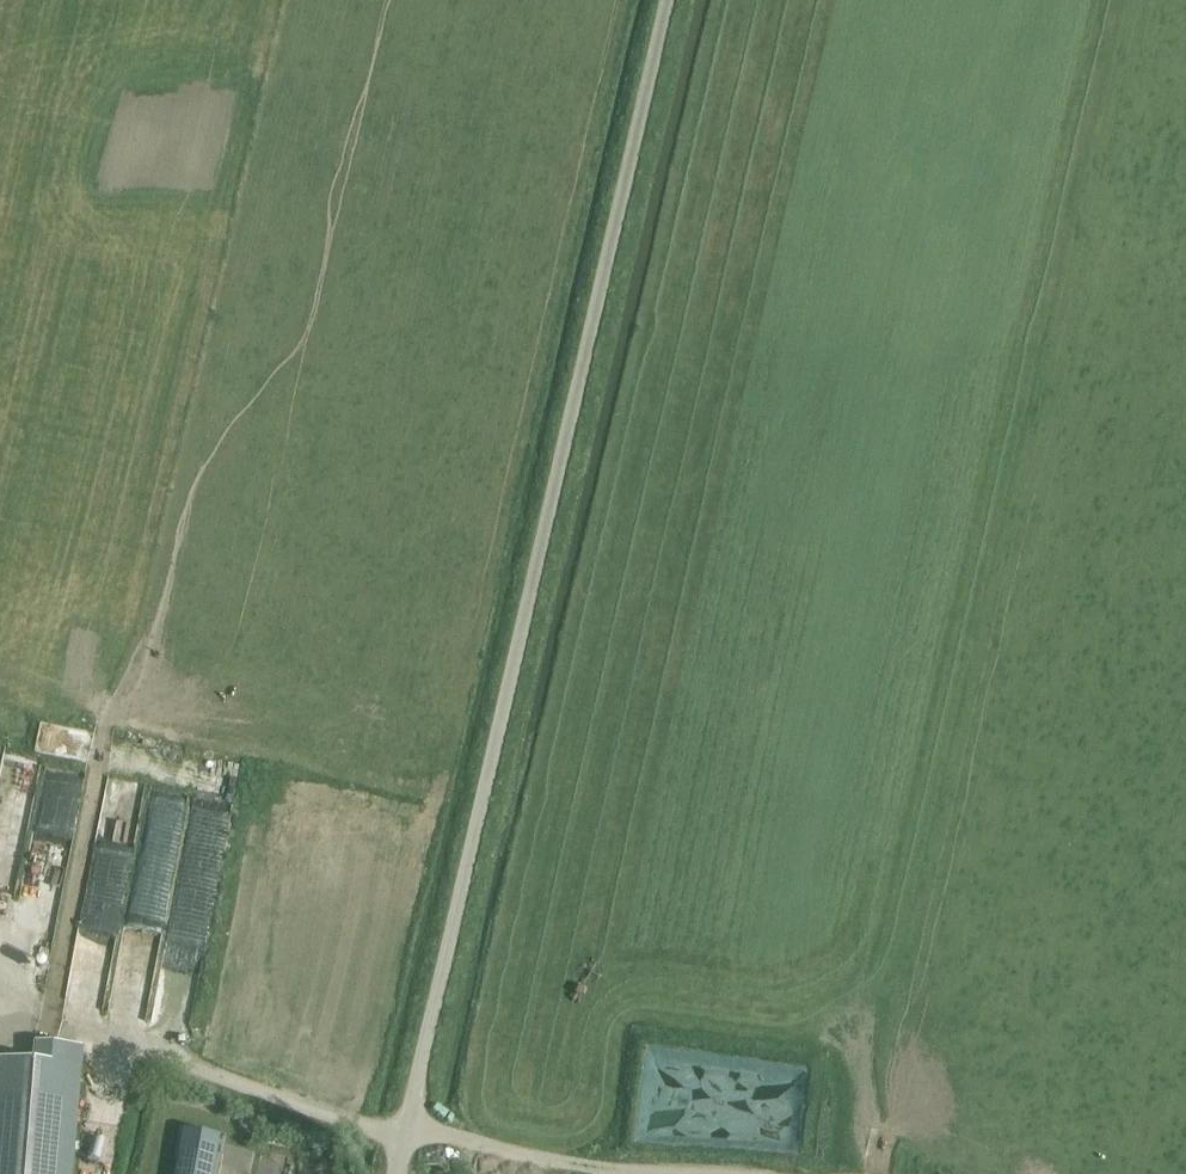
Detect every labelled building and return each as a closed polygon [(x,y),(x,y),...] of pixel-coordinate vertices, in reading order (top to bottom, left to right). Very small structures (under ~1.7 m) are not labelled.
[(102,849),(123,849),(123,845),(133,845),(133,824),(103,823),(102,849)] [(74,1160),(83,1065),(84,1047),(35,1042),(34,1061),(0,1058),(0,1173),(73,1173),(74,1160)]
